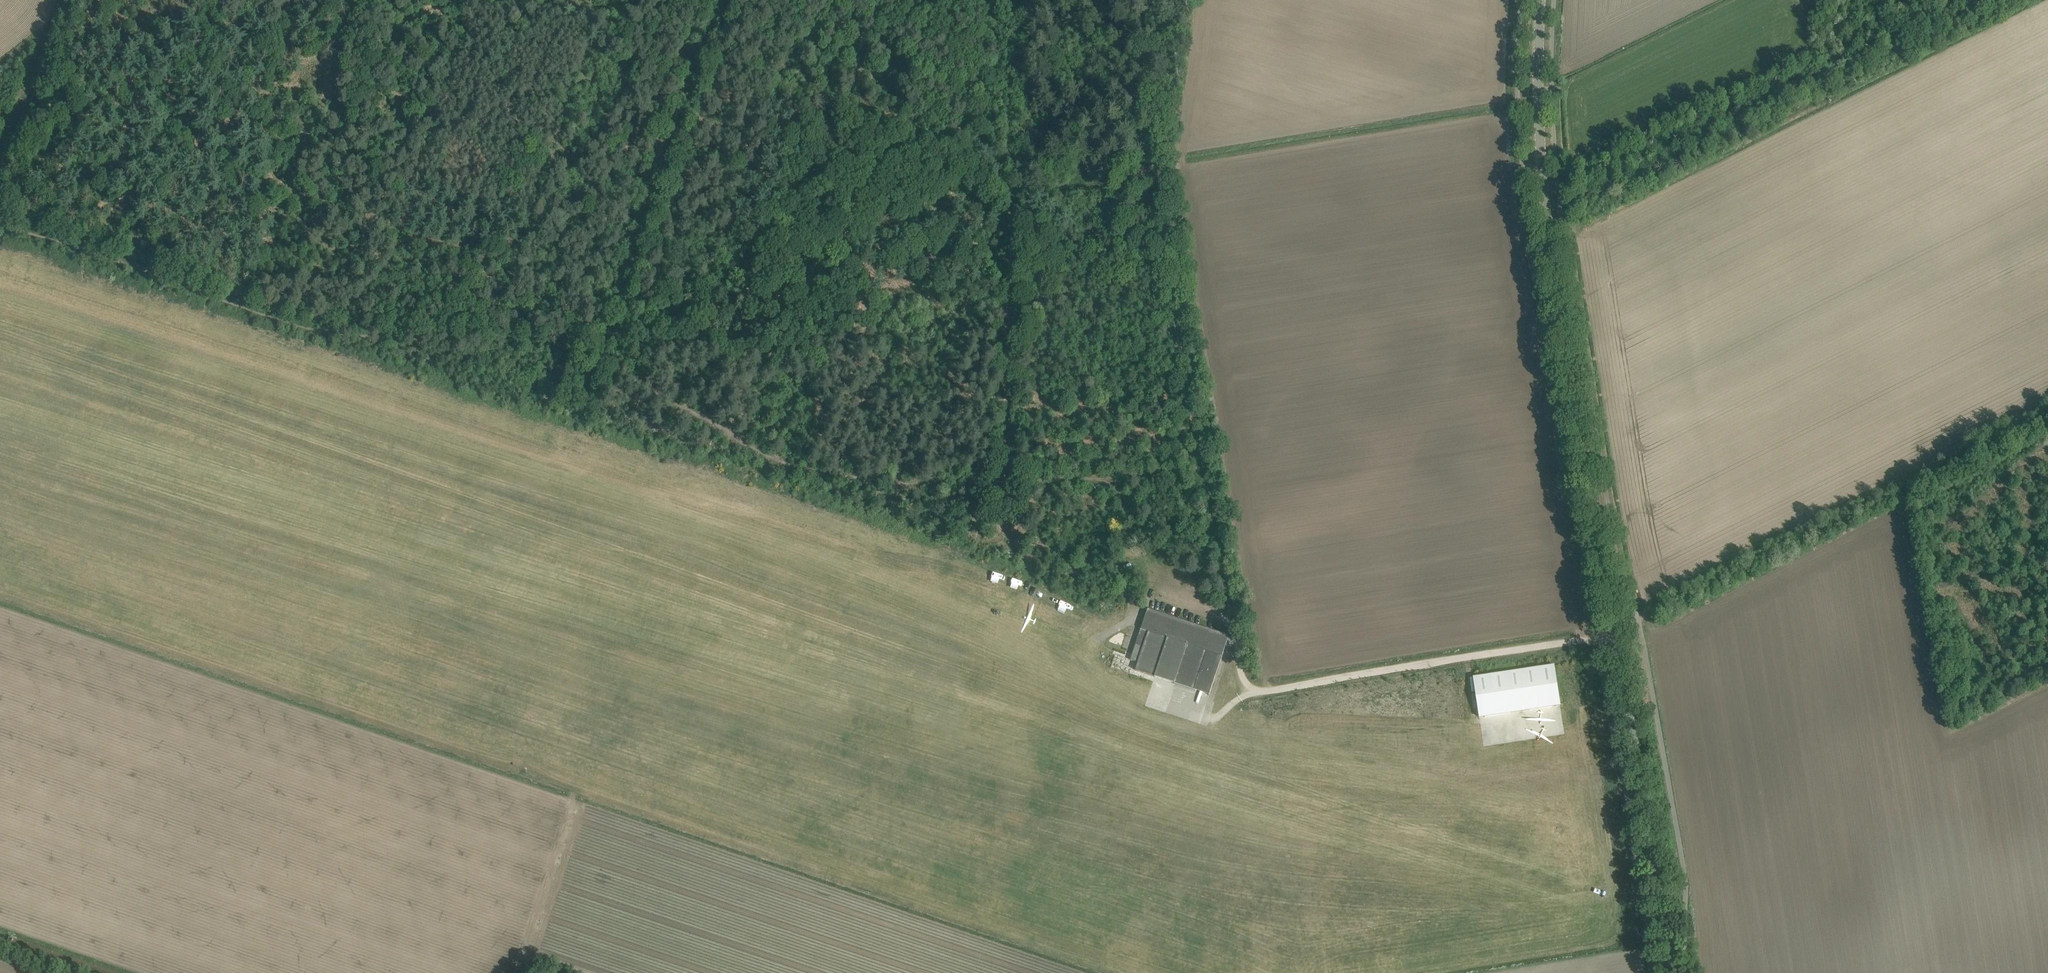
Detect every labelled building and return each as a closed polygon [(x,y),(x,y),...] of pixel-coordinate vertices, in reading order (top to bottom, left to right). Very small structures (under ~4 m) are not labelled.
[(1210,695),(1222,656),(1229,635),(1147,608),(1130,660),(1138,663),(1135,670),(1210,695)] [(1474,690),(1481,730),(1562,717),(1555,677),(1474,690)]
